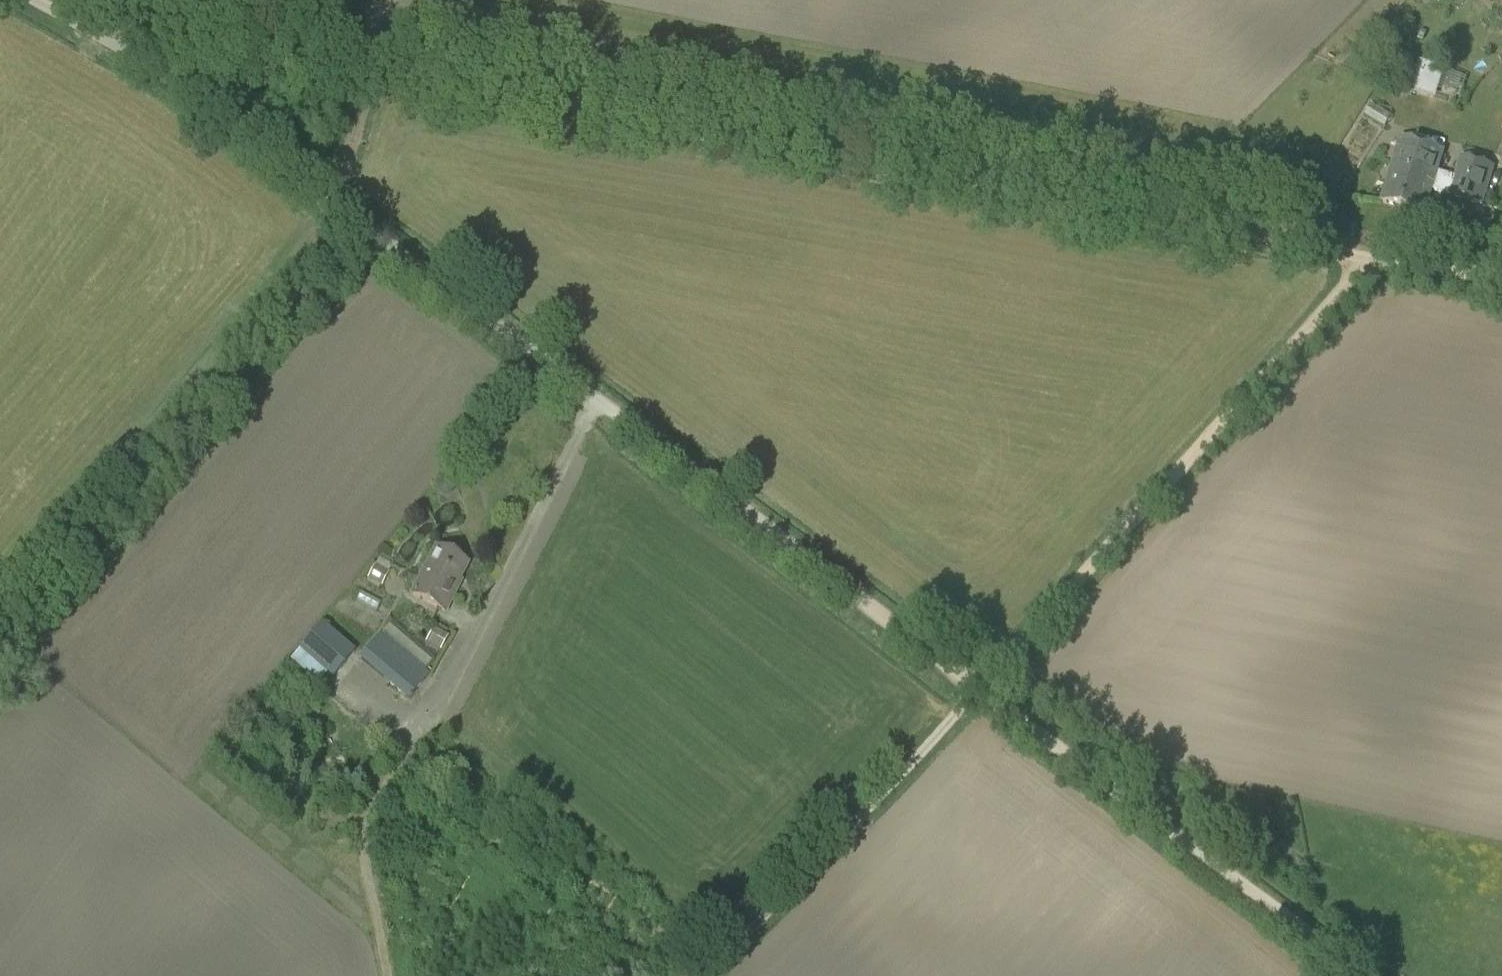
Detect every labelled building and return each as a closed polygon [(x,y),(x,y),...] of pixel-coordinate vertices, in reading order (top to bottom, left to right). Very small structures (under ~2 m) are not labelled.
[(1423,69),(1417,91),(1429,94),(1435,72),(1423,68),(1423,69)] [(1400,139),(1381,203),(1423,215),(1430,192),(1481,207),(1493,168),(1461,158),(1456,178),(1437,172),(1443,152),(1400,139)] [(443,479),(437,487),(438,492),(443,497),(449,495),(455,488),(454,482),(450,478),(443,479)] [(445,613),(459,586),(455,585),(466,563),(436,548),(412,596),(445,613)] [(375,565),(367,579),(381,587),(389,573),(375,565)] [(331,680),(355,652),(321,624),(297,652),(331,680)] [(433,628),(425,643),(439,651),(448,636),(433,628)] [(408,700),(429,676),(380,634),(359,658),(408,700)]
